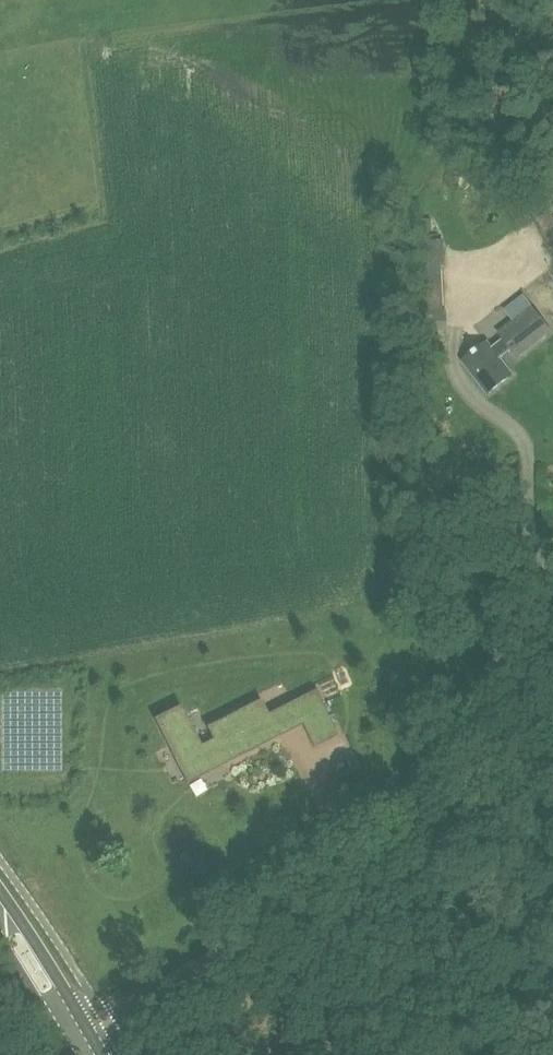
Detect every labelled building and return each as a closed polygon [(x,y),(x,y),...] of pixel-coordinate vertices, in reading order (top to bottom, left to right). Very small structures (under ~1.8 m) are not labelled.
[(533,309),(501,332),(505,337),(498,342),(506,353),(513,348),(519,355),(550,332),(533,309)] [(506,353),(498,342),(493,346),(488,339),(461,359),(488,395),(515,375),(501,357),(506,353)] [(522,357),(515,371),(530,378),(537,364),(522,357)] [(339,735),(316,689),(296,700),(296,699),(290,702),(293,707),(294,706),(315,748),(339,735)] [(220,754),(226,764),(280,737),(261,699),(207,727),(215,741),(204,747),(202,744),(201,744),(181,705),(155,718),(168,745),(167,745),(170,750),(180,769),(219,749),(221,753),(220,754)]
